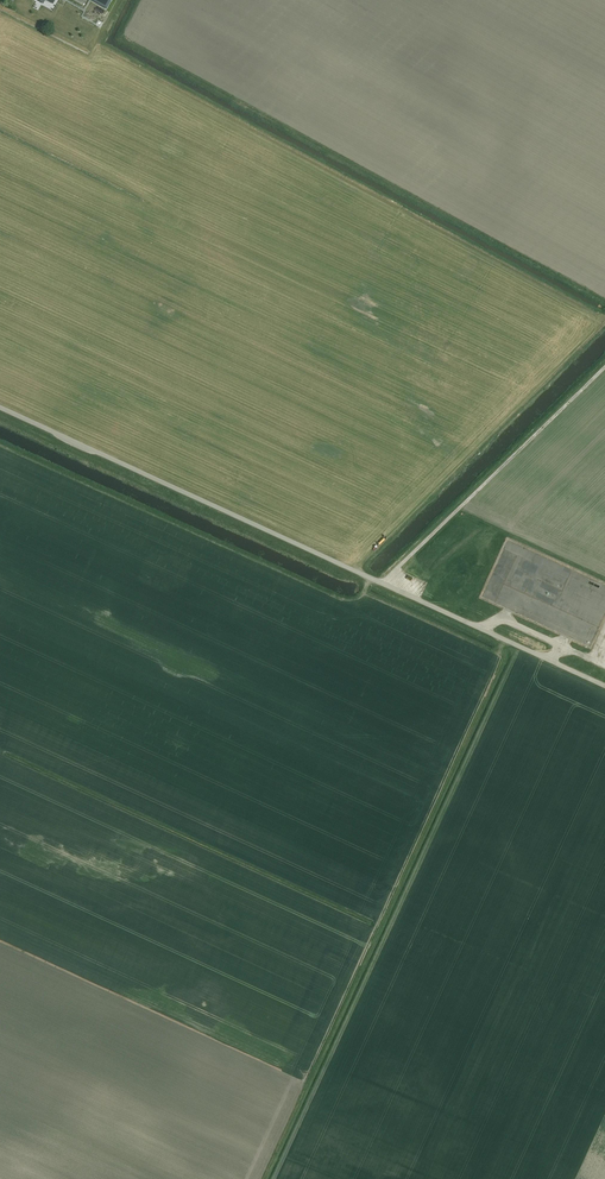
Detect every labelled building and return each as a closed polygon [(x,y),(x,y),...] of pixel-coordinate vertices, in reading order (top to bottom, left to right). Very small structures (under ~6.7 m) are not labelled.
[(106,8),(111,0),(92,0),(106,8)]
